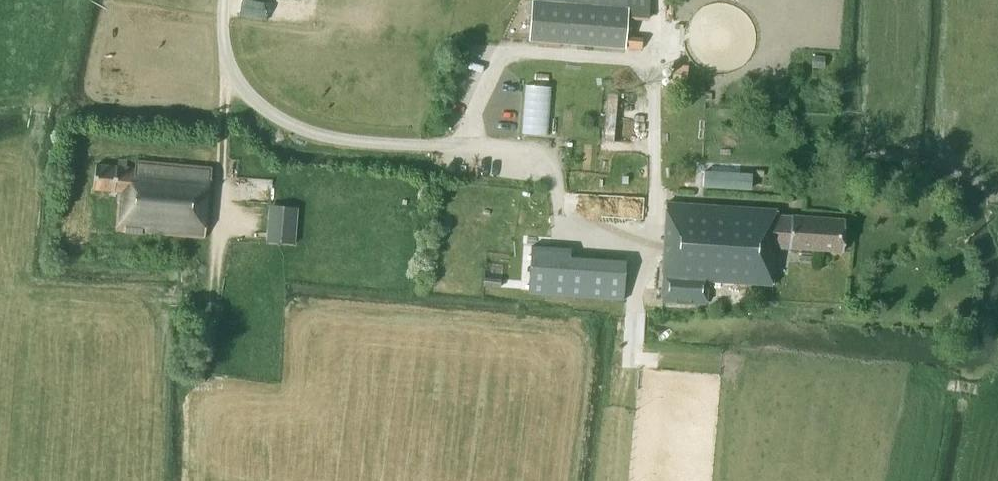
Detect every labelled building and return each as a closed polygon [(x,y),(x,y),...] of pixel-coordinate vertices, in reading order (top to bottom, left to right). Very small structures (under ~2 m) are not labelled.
[(528,40),(625,48),(629,6),(551,0),(532,0),(528,40)] [(529,82),(528,132),(556,132),(557,82),(529,82)] [(640,130),(640,92),(615,92),(615,104),(619,104),(619,130),(640,130)] [(117,230),(207,237),(212,167),(205,167),(146,162),(146,158),(135,157),(134,167),(126,166),(126,160),(117,160),(116,166),(94,164),(92,188),(121,191),(117,230)] [(760,186),(760,169),(708,169),(708,186),(760,186)] [(663,278),(661,301),(707,303),(708,280),(773,284),(775,246),(844,250),(846,218),(791,214),(791,216),(777,215),(777,208),(666,201),(661,278),(663,278)] [(303,240),(305,203),(275,202),(273,239),(303,240)] [(572,248),(532,246),(529,293),(569,296),(572,248)] [(631,307),(636,273),(588,266),(583,300),(631,307)] [(483,286),(500,288),(501,278),(484,276),(483,286)]
